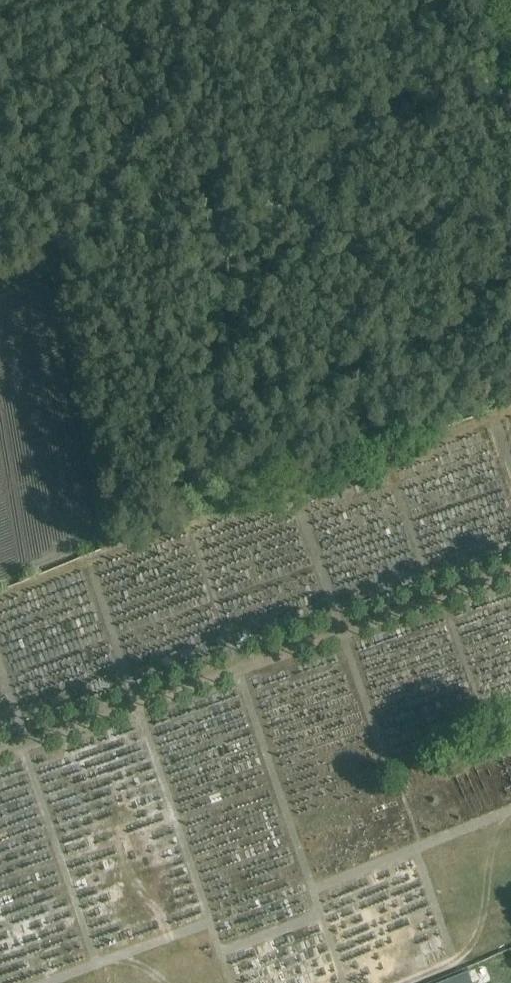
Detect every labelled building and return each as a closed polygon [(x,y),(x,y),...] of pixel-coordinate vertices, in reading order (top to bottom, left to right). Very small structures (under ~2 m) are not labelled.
[(462,973),(461,971),(444,978),(445,979),(447,982),(466,982),(462,973)]
